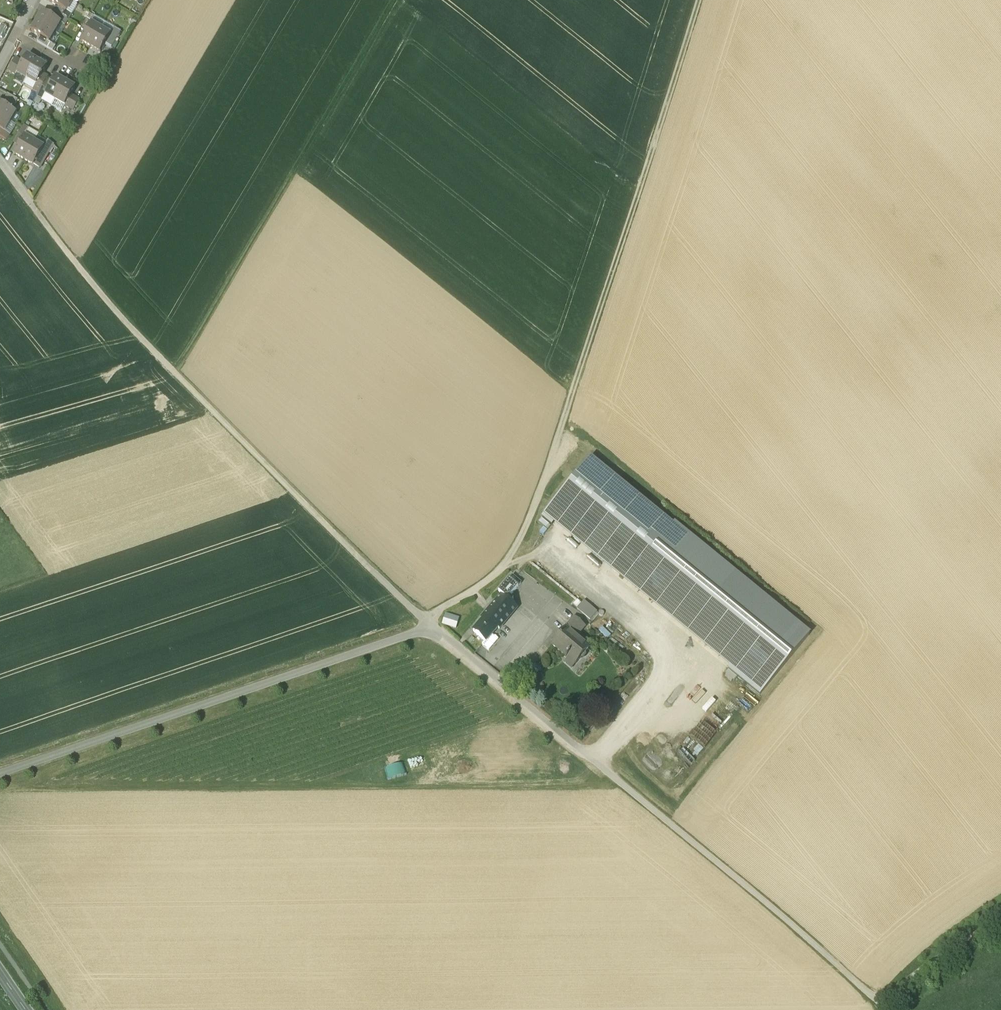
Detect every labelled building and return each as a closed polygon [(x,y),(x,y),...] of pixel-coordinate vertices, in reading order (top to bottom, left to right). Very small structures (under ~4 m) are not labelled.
[(70,0),(50,0),(49,1),(56,5),(66,11),(67,11),(72,1),(70,0)] [(66,11),(56,5),(53,11),(68,20),(72,14),(67,11),(66,11)] [(68,20),(53,11),(50,16),(60,22),(65,25),(68,20)] [(50,16),(43,12),(37,22),(55,32),(60,22),(50,16)] [(90,13),(81,29),(86,32),(91,23),(95,16),(90,13)] [(55,32),(37,22),(31,32),(40,37),(49,42),(55,32)] [(101,29),(91,23),(86,32),(81,40),(91,46),(101,29)] [(111,35),(106,43),(109,45),(111,47),(120,31),(114,28),(111,35)] [(111,35),(101,29),(91,46),(100,52),(106,43),(111,35)] [(49,42),(40,37),(37,42),(53,51),(56,46),(49,42)] [(23,63),(17,73),(27,79),(37,61),(27,56),(23,63)] [(15,59),(8,70),(16,75),(17,73),(23,63),(15,59)] [(37,61),(27,79),(36,84),(37,84),(43,74),(47,67),(37,61)] [(43,74),(37,84),(36,84),(33,89),(39,92),(46,80),(48,77),(43,74)] [(52,83),(45,94),(55,100),(65,82),(55,77),(52,83)] [(39,92),(37,95),(43,99),(45,94),(52,83),(46,80),(39,92)] [(65,82),(55,100),(65,105),(71,95),(75,88),(65,82)] [(18,100),(8,94),(5,99),(8,101),(5,106),(16,112),(18,107),(15,105),(18,100)] [(79,100),(71,95),(65,105),(73,110),(79,100)] [(65,105),(55,100),(52,106),(61,112),(65,105)] [(0,103),(0,117),(10,122),(16,112),(5,106),(0,103)] [(0,117),(0,130),(4,132),(10,122),(0,117)] [(23,127),(14,143),(19,146),(24,137),(28,130),(23,127)] [(0,130),(0,137),(6,141),(9,135),(4,132),(0,130)] [(43,146),(46,140),(38,136),(35,142),(43,146)] [(19,146),(14,154),(24,160),(34,143),(24,137),(19,146)] [(53,145),(48,142),(44,148),(44,149),(38,159),(43,163),(53,145)] [(34,143),(24,160),(34,166),(38,159),(44,149),(44,148),(34,143)] [(809,634),(591,458),(544,515),(762,692),(809,634)] [(498,592),(501,595),(507,600),(521,583),(512,576),(498,592)] [(507,600),(501,595),(483,616),(485,617),(473,631),(486,641),(492,633),(498,627),(499,629),(517,608),(507,600)] [(597,611),(584,600),(577,608),(590,619),(597,611)] [(459,618),(446,614),(442,624),(456,628),(459,618)] [(566,627),(577,637),(585,627),(575,618),(566,627)] [(577,637),(566,627),(551,645),(567,659),(564,663),(571,669),(590,648),(577,637)] [(499,639),(492,633),(486,641),(482,645),(489,651),(499,639)] [(633,653),(635,646),(625,643),(623,650),(633,653)] [(536,674),(541,667),(534,663),(529,669),(536,674)] [(704,721),(690,735),(703,747),(717,732),(704,721)] [(652,748),(643,754),(654,768),(663,762),(652,748)] [(388,778),(407,772),(404,761),(385,766),(388,778)]
